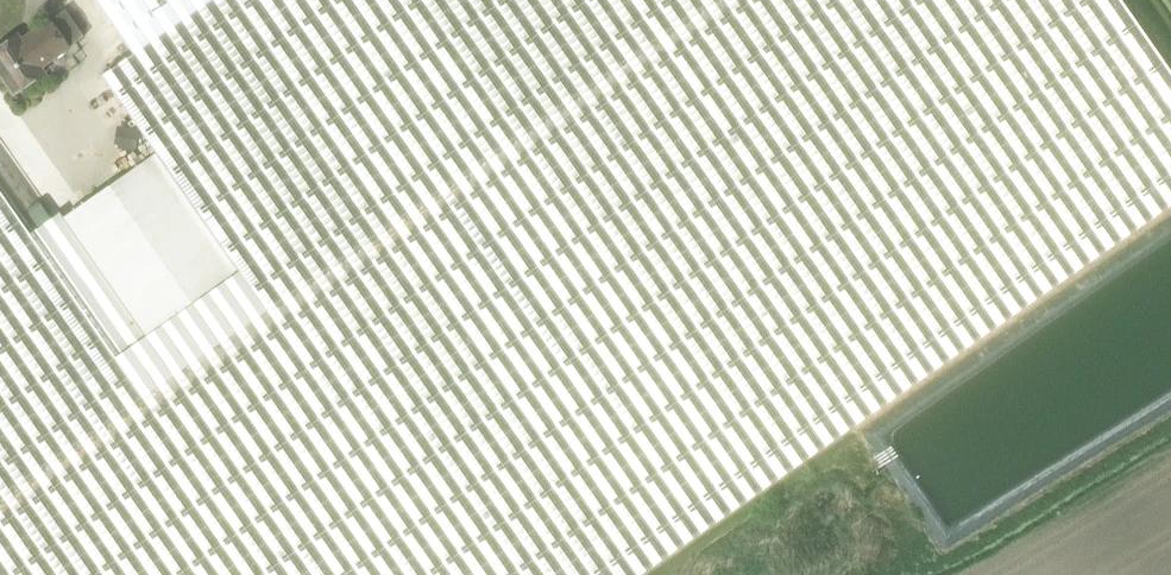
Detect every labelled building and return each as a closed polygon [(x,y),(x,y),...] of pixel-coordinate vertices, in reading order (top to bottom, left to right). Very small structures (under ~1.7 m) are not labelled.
[(312,574),(405,574),(790,307),(624,62),(581,0),(215,0),(103,78),(155,154),(62,218),(59,213),(26,236),(0,198),(0,519),(182,392),(312,574)] [(624,62),(790,307),(863,411),(1170,200),(1170,116),(1091,0),(581,0),(624,62)] [(0,46),(0,76),(14,96),(43,75),(38,68),(66,48),(49,21),(19,42),(15,36),(0,46)] [(0,519),(0,574),(312,574),(182,392),(0,519)]
